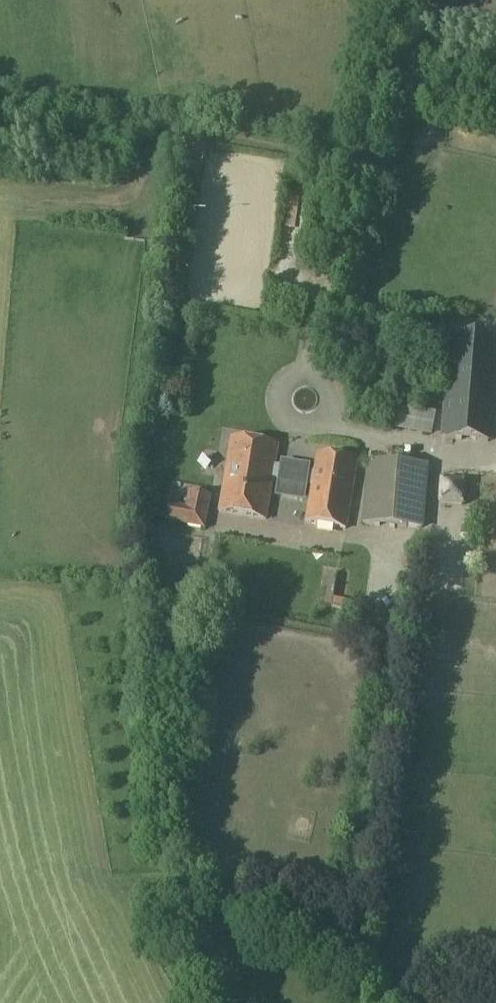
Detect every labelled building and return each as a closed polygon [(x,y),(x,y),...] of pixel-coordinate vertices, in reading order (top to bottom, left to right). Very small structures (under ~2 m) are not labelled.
[(495,398),(495,342),(452,338),(444,437),(492,441),(495,398)] [(392,403),(387,427),(425,435),(430,411),(392,403)] [(280,445),(313,450),(315,439),(282,434),(280,445)] [(314,473),(275,466),(278,448),(231,440),(219,513),(266,520),(272,481),(279,482),(279,485),(305,490),(305,487),(312,488),(306,523),(345,530),(357,463),(317,456),(314,473)] [(368,464),(363,526),(407,528),(425,529),(429,467),(412,466),(368,464)] [(459,502),(459,478),(434,479),(434,502),(459,502)] [(204,530),(211,497),(189,492),(186,507),(173,504),(169,522),(204,530)] [(271,495),(270,518),(300,519),(300,496),(271,495)]
